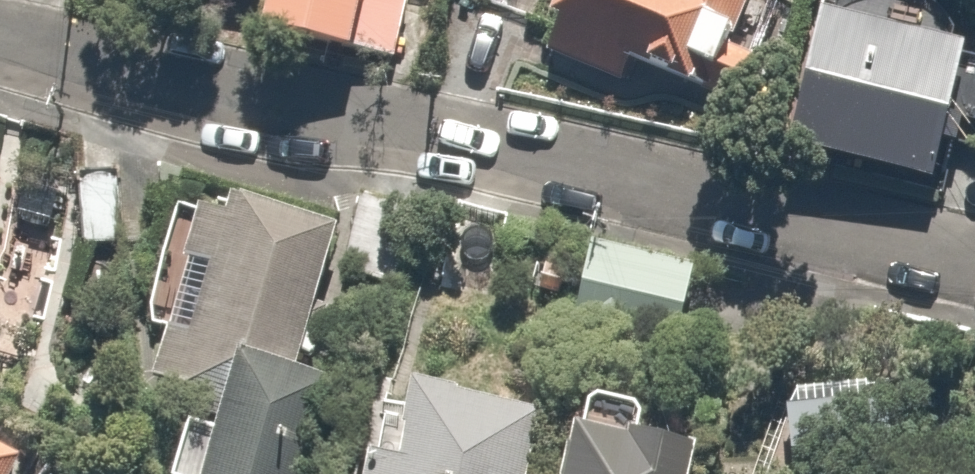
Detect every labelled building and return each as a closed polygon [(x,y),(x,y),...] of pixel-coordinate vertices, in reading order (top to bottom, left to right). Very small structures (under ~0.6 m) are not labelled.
[(265,18),(392,53),(407,0),(270,0),(265,18)] [(788,0),(562,0),(548,44),(755,107),(788,0)] [(808,148),(974,164),(974,0),(822,0),(808,148)] [(11,163),(0,157),(0,185),(11,163)] [(201,208),(179,203),(150,317),(172,322),(160,369),(214,383),(226,338),(302,358),(338,215),(207,182),(201,208)] [(482,286),(502,205),(458,194),(438,275),(482,286)] [(698,252),(590,234),(575,325),(682,343),(698,252)] [(191,412),(179,467),(200,471),(199,473),(294,473),(317,368),(237,351),(222,419),(191,412)] [(877,429),(872,369),(788,376),(793,436),(877,429)] [(538,406),(410,381),(397,446),(371,441),(365,473),(524,473),(538,406)] [(587,391),(559,473),(689,473),(703,430),(587,391)] [(20,440),(0,435),(0,473),(11,473),(20,440)]
